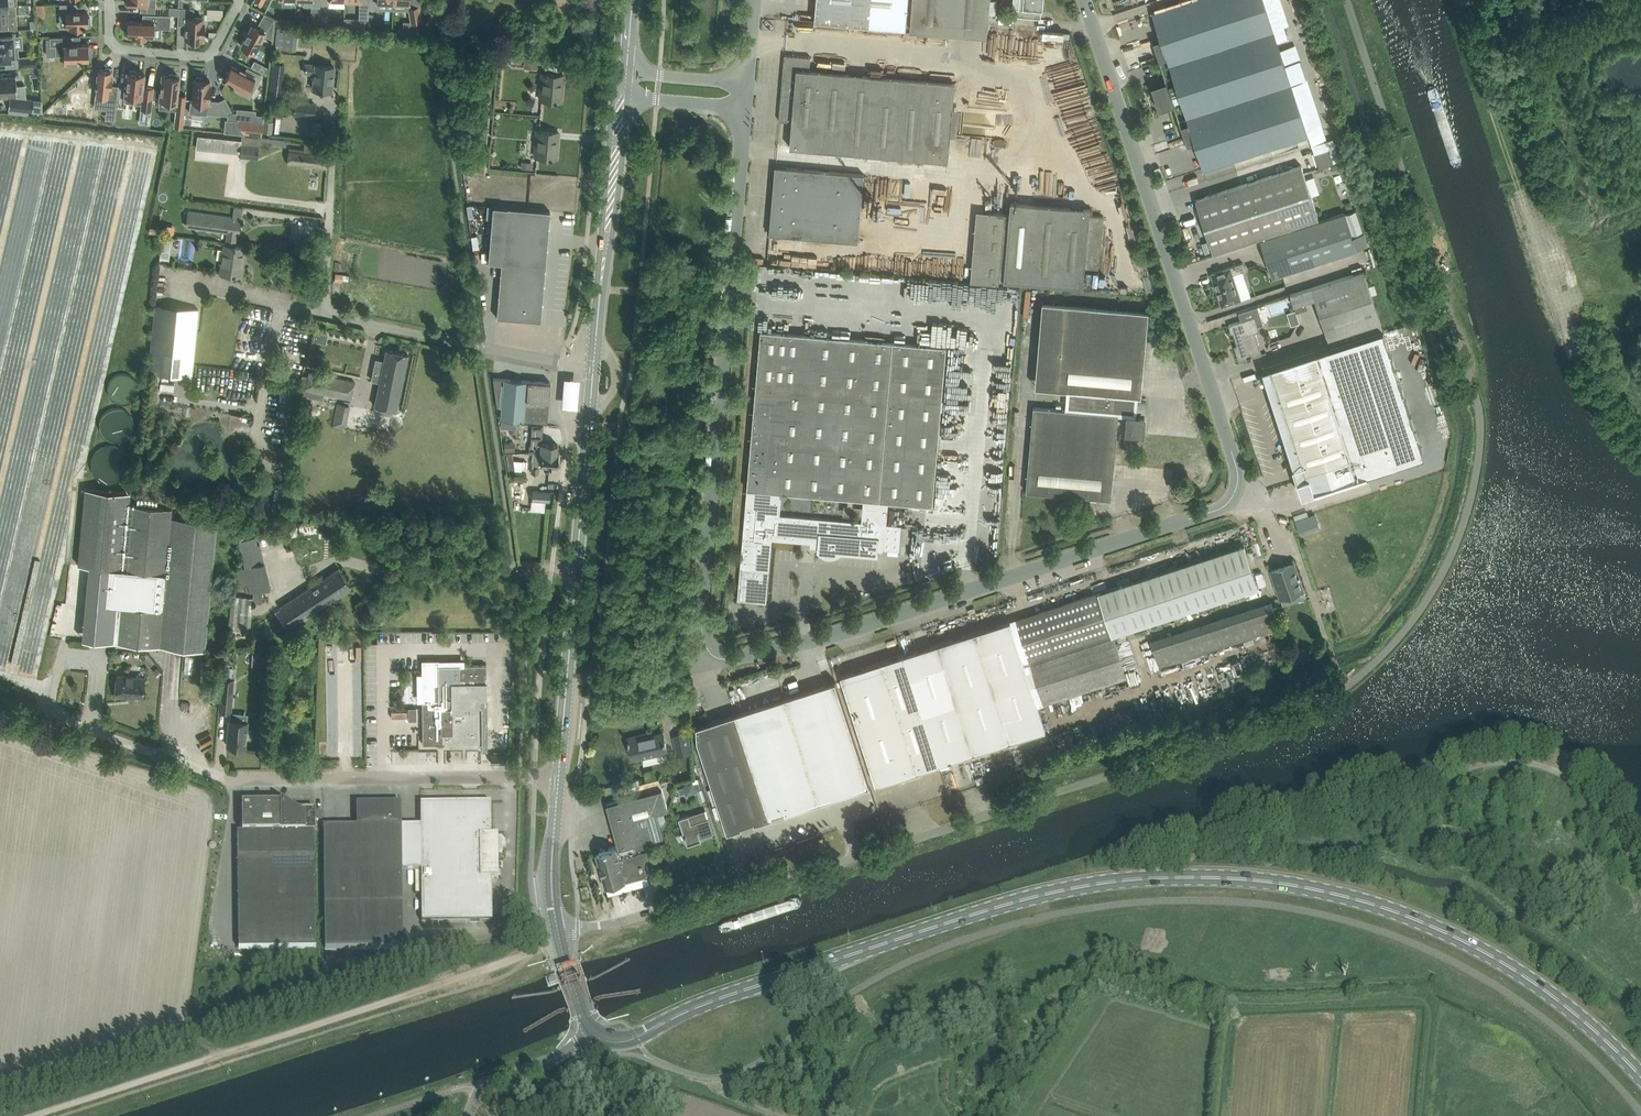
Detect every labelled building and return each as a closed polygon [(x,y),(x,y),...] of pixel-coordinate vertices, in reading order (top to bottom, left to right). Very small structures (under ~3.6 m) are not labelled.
[(125,2),(127,2),(127,3),(141,4),(140,11),(156,12),(156,4),(147,3),(147,0),(125,0),(125,2)] [(178,24),(186,24),(185,39),(193,39),(194,40),(199,41),(200,39),(202,39),(202,36),(204,36),(204,22),(203,21),(203,17),(193,17),(194,8),(182,8),(183,0),(179,0),(179,7),(179,8),(178,15),(178,24)] [(377,9),(378,1),(393,2),(393,0),(369,0),(369,8),(377,9)] [(909,0),(817,0),(815,21),(907,29),(909,0)] [(911,30),(988,36),(991,0),(913,0),(911,30)] [(1019,9),(1017,8),(1016,16),(1041,18),(1042,11),(1043,11),(1044,0),(1020,0),(1019,9)] [(1152,86),(1160,109),(1175,104),(1173,97),(1179,95),(1189,123),(1181,125),(1184,134),(1187,144),(1188,145),(1195,142),(1204,169),(1273,147),(1308,135),(1264,0),(1190,0),(1153,12),(1161,39),(1154,41),(1161,61),(1168,59),(1176,84),(1169,87),(1167,81),(1152,86)] [(46,16),(46,3),(37,4),(38,16),(46,16)] [(74,3),(60,3),(60,19),(66,19),(66,26),(69,26),(69,28),(74,28),(75,29),(80,29),(81,27),(86,27),(86,26),(91,26),(91,17),(88,18),(88,15),(85,15),(85,11),(88,11),(88,10),(80,10),(80,9),(74,10),(74,3)] [(1113,12),(1116,23),(1146,15),(1148,23),(1152,22),(1147,3),(1113,12)] [(361,27),(368,28),(369,4),(360,4),(359,17),(361,21),(361,27)] [(0,6),(0,28),(11,27),(10,15),(16,14),(15,5),(8,6),(0,6)] [(419,5),(409,6),(411,22),(421,20),(419,5)] [(170,6),(169,14),(170,14),(178,15),(179,8),(179,7),(170,6)] [(126,22),(126,29),(128,29),(127,34),(134,35),(134,36),(135,36),(135,37),(146,37),(146,35),(154,35),(154,27),(169,28),(170,14),(169,14),(144,13),(143,21),(128,20),(128,22),(126,22)] [(253,24),(242,45),(255,52),(264,34),(273,39),(275,18),(265,13),(257,27),(253,24)] [(275,48),(296,51),(299,29),(277,27),(275,48)] [(0,37),(0,60),(15,59),(13,36),(0,37)] [(89,56),(91,56),(91,49),(89,49),(89,44),(76,44),(76,43),(73,43),(73,36),(50,36),(50,45),(56,45),(56,55),(64,55),(65,65),(81,64),(81,60),(89,60),(89,56)] [(467,50),(466,57),(476,58),(477,51),(467,50)] [(790,147),(801,148),(949,161),(956,82),(810,70),(811,57),(785,54),(779,120),(793,121),(790,147)] [(18,56),(19,66),(39,65),(38,55),(18,56)] [(510,58),(507,55),(503,55),(500,57),(500,62),(504,65),(508,65),(510,62),(510,58)] [(540,60),(526,59),(524,67),(538,69),(540,60)] [(1053,63),(1053,75),(1082,75),(1082,63),(1053,63)] [(306,64),(305,72),(315,73),(313,88),(332,91),(334,67),(316,64),(316,65),(306,64)] [(250,98),(262,75),(248,68),(245,72),(234,65),(231,70),(229,69),(228,71),(226,72),(224,75),(225,77),(224,79),(237,86),(235,90),(250,98)] [(263,65),(260,71),(267,74),(268,68),(263,65)] [(107,108),(116,109),(119,86),(112,85),(113,76),(112,76),(113,68),(106,67),(106,69),(98,68),(96,83),(95,83),(95,84),(97,85),(95,101),(108,102),(107,108)] [(127,71),(124,96),(142,98),(141,109),(152,110),(154,87),(143,86),(145,73),(137,72),(135,70),(131,69),(129,71),(127,71)] [(13,93),(13,96),(10,96),(9,108),(33,111),(35,99),(28,98),(27,85),(17,86),(16,73),(0,75),(0,94),(13,93)] [(564,75),(553,74),(542,73),(542,81),(544,81),(543,100),(562,101),(562,91),(561,91),(562,75),(564,75)] [(162,75),(160,100),(171,101),(170,107),(170,109),(176,109),(176,115),(184,116),(186,95),(178,94),(180,77),(178,76),(178,74),(170,74),(170,76),(162,75)] [(191,101),(189,113),(207,114),(207,112),(226,114),(227,115),(227,118),(237,119),(233,112),(225,97),(219,100),(209,99),(211,84),(209,84),(210,80),(208,80),(208,78),(204,78),(204,79),(202,79),(202,77),(196,77),(196,78),(195,78),(195,81),(193,81),(193,87),(194,87),(193,101),(191,101)] [(315,103),(304,102),(295,101),(295,102),(290,102),(288,113),(294,113),(294,114),(313,116),(315,103)] [(264,115),(233,112),(237,119),(245,133),(262,135),(264,115)] [(266,120),(264,131),(272,133),(274,122),(266,120)] [(313,121),(311,131),(321,133),(323,122),(313,121)] [(538,156),(557,158),(558,148),(555,148),(557,132),(559,132),(559,131),(537,129),(536,137),(540,137),(538,156)] [(234,142),(232,155),(258,158),(260,142),(286,146),(287,139),(261,136),(260,138),(242,136),(242,137),(233,136),(232,142),(234,142)] [(317,152),(310,151),(311,143),(304,142),(304,150),(289,148),(287,164),(316,167),(327,168),(328,153),(317,152)] [(1329,148),(1314,153),(1319,168),(1334,163),(1329,148)] [(522,161),(521,168),(533,169),(533,162),(522,161)] [(1340,163),(1331,166),(1334,173),(1342,170),(1340,163)] [(1207,196),(1196,199),(1213,253),(1270,235),(1319,219),(1301,165),(1207,196)] [(865,174),(775,166),(770,234),(859,241),(865,174)] [(1010,214),(1004,281),(1084,287),(1086,268),(1099,269),(1103,216),(1090,215),(1091,209),(1011,202),(1010,214)] [(493,206),(489,261),(502,263),(497,317),(541,321),(544,288),(545,266),(550,211),(493,206)] [(228,231),(226,244),(234,245),(236,232),(239,233),(241,219),(241,216),(233,215),(232,217),(188,211),(186,225),(228,231)] [(990,212),(984,283),(999,284),(1000,280),(1004,281),(1010,214),(1005,214),(1005,213),(990,212)] [(1345,212),(1260,239),(1273,277),(1357,250),(1350,229),(1345,212)] [(161,240),(160,258),(169,259),(171,241),(161,240)] [(246,247),(234,245),(226,244),(225,244),(221,273),(242,276),(246,247)] [(1243,262),(1211,273),(1222,306),(1242,300),(1233,275),(1246,270),(1243,262)] [(1312,287),(1291,294),(1294,305),(1294,304),(1306,301),(1315,298),(1316,300),(1331,346),(1341,343),(1382,330),(1371,295),(1377,293),(1374,285),(1368,287),(1363,271),(1322,284),(1312,287)] [(1283,277),(1275,279),(1277,286),(1278,286),(1285,284),(1291,282),(1289,277),(1287,277),(1286,276),(1283,277)] [(993,287),(992,297),(1002,297),(1002,287),(993,287)] [(1280,289),(1254,295),(1256,302),(1281,295),(1280,289)] [(1146,313),(1135,312),(1043,304),(1036,387),(1067,390),(1066,410),(1034,407),(1027,492),(1112,499),(1119,415),(1129,416),(1128,432),(1144,433),(1145,417),(1137,416),(1137,411),(1142,411),(1143,401),(1139,400),(1140,384),(1136,384),(1137,374),(1141,375),(1146,313)] [(156,305),(149,372),(193,376),(199,309),(156,305)] [(1241,320),(1229,325),(1232,333),(1233,333),(1239,349),(1236,350),(1240,361),(1262,354),(1258,344),(1259,343),(1256,332),(1260,330),(1259,326),(1264,324),(1258,307),(1239,313),(1241,320)] [(1296,311),(1287,312),(1292,325),(1300,322),(1296,311)] [(315,330),(313,340),(326,343),(328,333),(315,330)] [(772,331),(762,330),(748,489),(746,512),(741,569),(738,600),(767,602),(770,571),(772,539),(812,543),(812,545),(818,545),(818,547),(818,550),(817,551),(819,552),(820,553),(821,554),(823,555),(824,555),(826,556),(828,556),(829,556),(831,557),(832,556),(834,556),(836,556),(837,555),(839,555),(840,554),(842,553),(878,556),(879,550),(879,548),(883,549),(900,550),(902,527),(902,525),(887,524),(889,501),(933,505),(934,494),(947,346),(772,331)] [(1383,330),(1262,369),(1303,495),(1367,474),(1365,468),(1376,465),(1388,461),(1390,467),(1410,460),(1408,454),(1422,450),(1383,330)] [(387,349),(375,406),(396,410),(408,354),(387,349)] [(308,375),(306,389),(324,393),(351,399),(355,381),(309,372),(308,375)] [(535,421),(547,422),(551,382),(493,377),(497,406),(501,407),(500,418),(511,419),(535,421)] [(579,378),(564,377),(562,407),(577,408),(579,378)] [(270,380),(269,387),(278,388),(279,381),(270,380)] [(334,425),(347,427),(352,404),(338,402),(334,425)] [(1261,410),(1245,415),(1250,430),(1265,425),(1261,410)] [(533,424),(531,445),(535,446),(535,453),(536,453),(559,455),(559,450),(557,450),(557,443),(542,442),(542,440),(543,425),(533,424)] [(516,442),(505,442),(505,451),(516,451),(516,442)] [(530,445),(529,452),(533,452),(532,472),(535,473),(539,473),(540,466),(541,466),(542,464),(542,465),(550,465),(549,467),(558,467),(559,455),(536,453),(535,453),(535,446),(531,445),(530,445)] [(1124,480),(1137,480),(1137,464),(1124,464),(1124,480)] [(515,471),(514,479),(526,480),(527,472),(515,471)] [(1282,487),(1286,498),(1296,494),(1292,484),(1282,487)] [(85,488),(78,566),(89,567),(86,603),(119,606),(116,641),(171,646),(182,517),(171,516),(172,507),(139,504),(128,503),(129,492),(96,489),(85,488)] [(532,498),(549,499),(550,490),(533,489),(532,498)] [(1319,512),(1298,520),(1304,533),(1324,526),(1319,512)] [(182,517),(171,646),(205,650),(206,639),(217,521),(182,517)] [(931,646),(905,655),(940,764),(1046,729),(1039,708),(1038,706),(1127,677),(1117,644),(1114,635),(1184,612),(1246,592),(1248,598),(1261,593),(1259,588),(1245,544),(1170,568),(1115,586),(1016,619),(931,646)] [(253,597),(252,597),(253,597),(232,595),(229,629),(249,630),(252,602),(262,603),(263,589),(272,586),(259,545),(241,550),(245,567),(237,569),(241,586),(245,585),(247,593),(250,592),(250,593),(254,592),(253,597)] [(1281,567),(1271,570),(1281,599),(1282,600),(1306,592),(1301,577),(1300,575),(1299,576),(1297,570),(1295,571),(1292,563),(1284,565),(1285,567),(1281,568),(1281,567)] [(339,568),(281,606),(293,625),(351,586),(339,568)] [(260,653),(259,665),(269,666),(269,653),(260,653)] [(904,655),(841,675),(877,784),(939,764),(940,764),(905,655),(904,655)] [(439,702),(423,702),(423,744),(442,743),(482,743),(481,700),(487,700),(487,682),(487,665),(487,664),(465,665),(465,666),(460,666),(460,665),(438,665),(439,702)] [(295,668),(287,671),(290,680),(298,677),(295,668)] [(117,675),(115,695),(133,697),(133,695),(143,696),(145,677),(117,675)] [(235,679),(221,677),(219,711),(232,712),(235,679)] [(836,681),(697,726),(699,740),(729,831),(743,827),(743,824),(755,820),(756,823),(773,817),(773,815),(785,811),(786,813),(870,786),(836,681)] [(417,709),(408,709),(408,710),(408,722),(417,721),(417,709)] [(230,720),(228,745),(232,746),(234,748),(239,748),(241,747),(245,747),(246,739),(248,737),(248,733),(247,730),(248,721),(230,720)] [(689,732),(673,736),(677,755),(693,752),(689,732)] [(639,735),(629,738),(633,758),(642,756),(667,750),(666,744),(664,733),(640,739),(639,735)] [(491,754),(491,763),(506,762),(506,754),(491,754)] [(613,785),(603,788),(605,794),(613,792),(620,790),(623,798),(607,803),(613,823),(658,811),(668,808),(663,788),(660,778),(640,783),(639,778),(619,784),(613,785)] [(683,788),(678,789),(680,794),(684,793),(685,795),(695,792),(694,790),(699,788),(698,783),(693,785),(692,783),(682,786),(683,788)] [(491,802),(421,803),(421,826),(422,870),(422,922),(492,921),(492,878),(499,878),(498,854),(502,854),(505,850),(505,844),(501,840),(498,840),(498,835),(492,835),(491,802)] [(238,833),(239,949),(317,948),(315,809),(292,809),(292,810),(282,811),(282,803),(242,804),(243,832),(238,833)] [(360,826),(324,827),(325,949),(403,948),(402,870),(422,870),(421,826),(402,826),(400,826),(399,806),(360,806),(360,826)] [(690,815),(679,818),(685,835),(684,835),(685,837),(686,837),(688,845),(703,840),(701,837),(715,833),(710,817),(707,809),(690,815)] [(658,811),(613,823),(619,844),(620,848),(646,840),(664,835),(658,811)] [(610,850),(597,853),(606,887),(651,876),(648,865),(646,857),(651,856),(646,840),(620,848),(619,844),(609,847),(610,850)]
